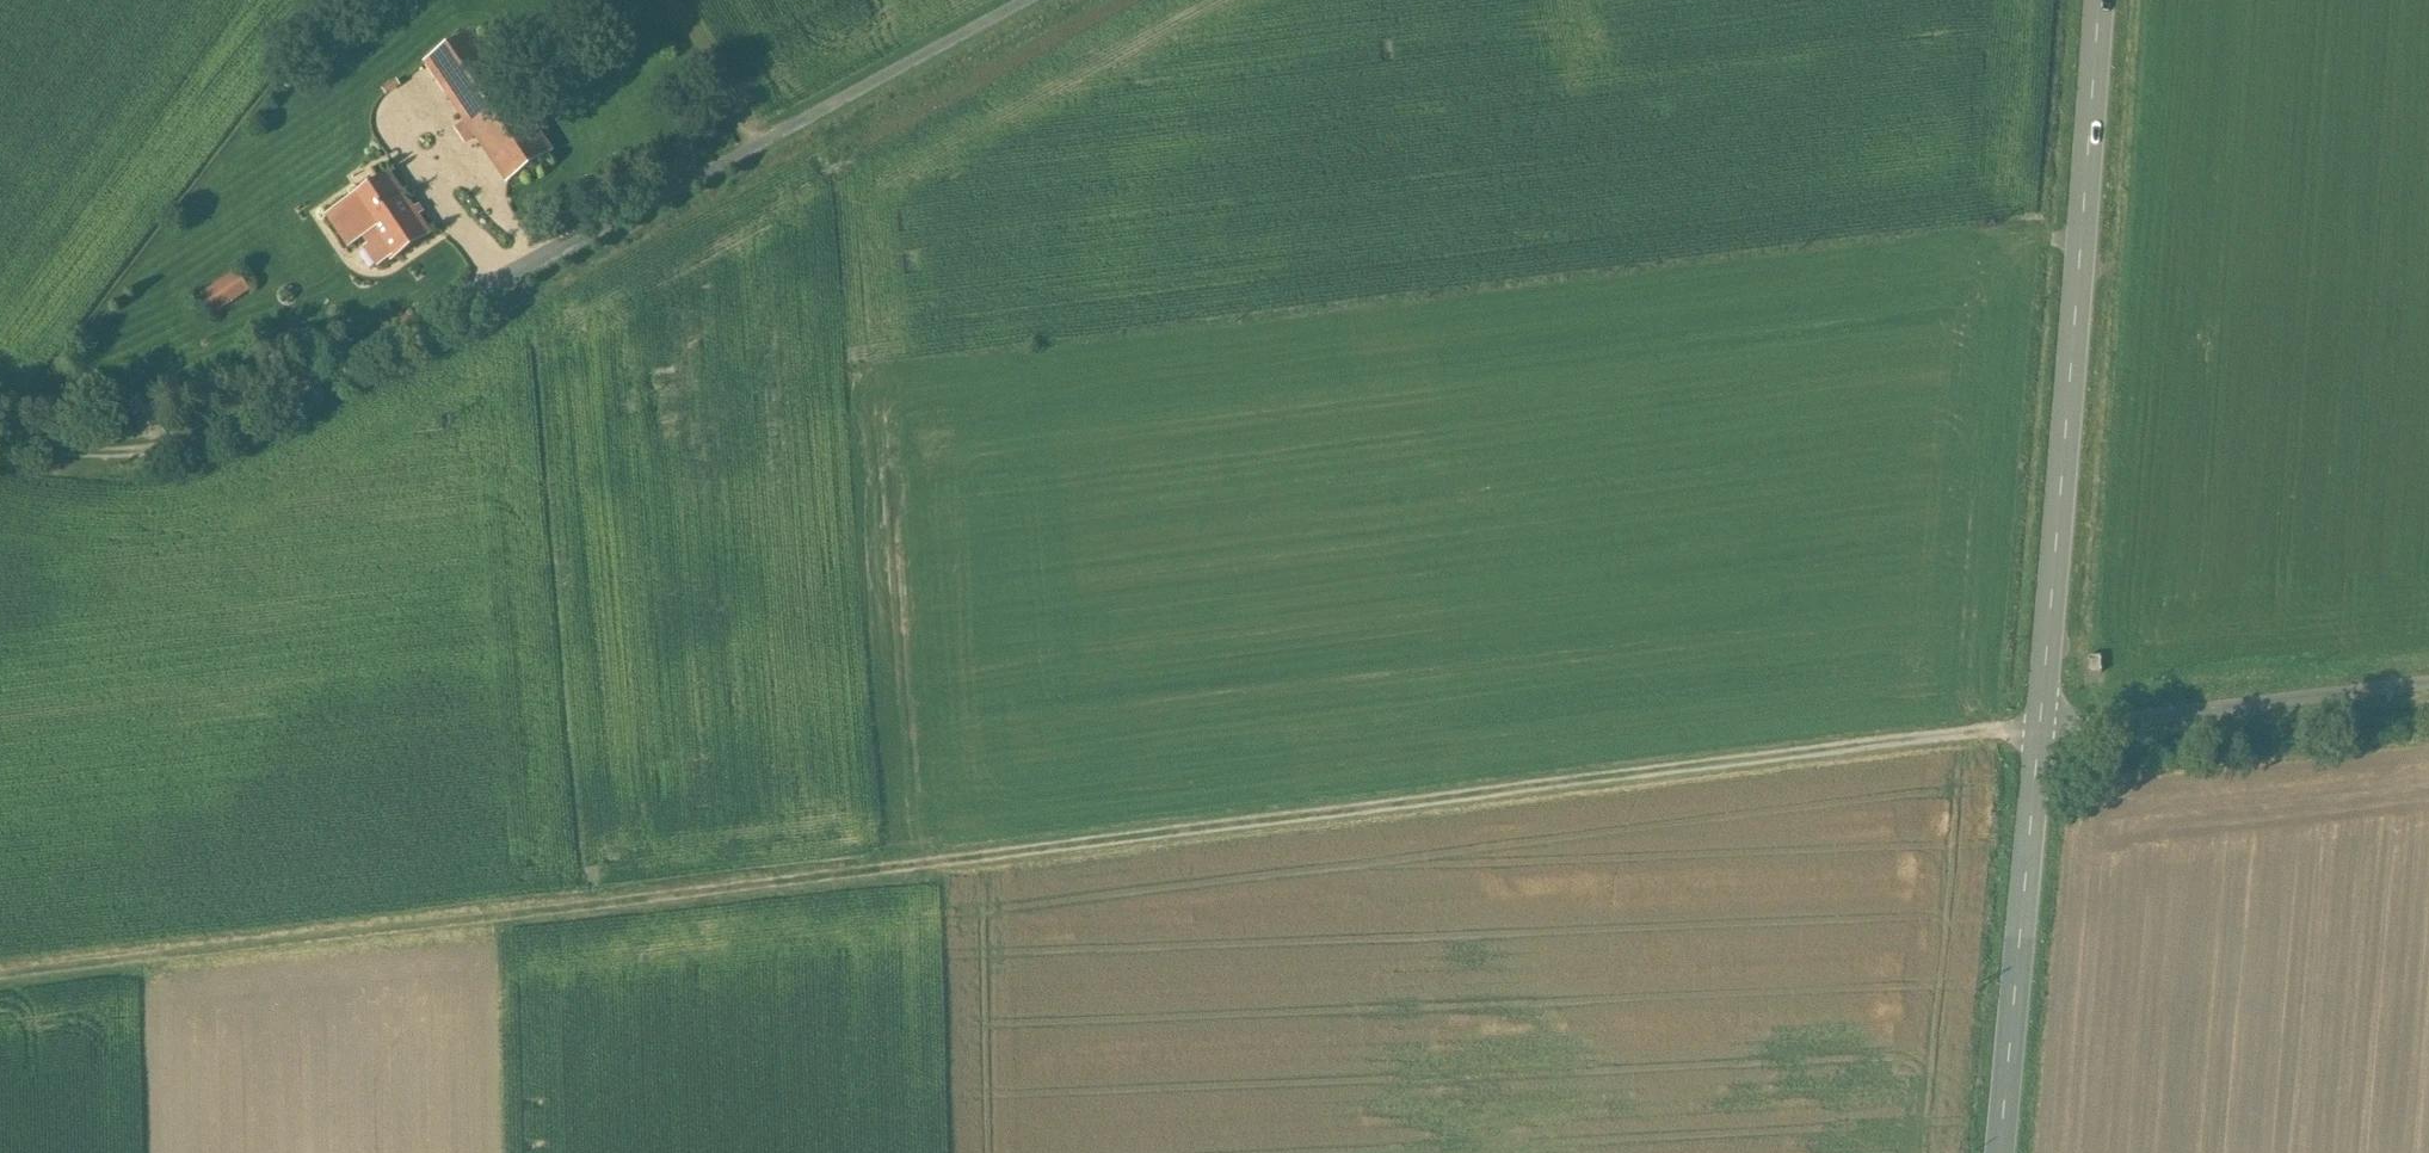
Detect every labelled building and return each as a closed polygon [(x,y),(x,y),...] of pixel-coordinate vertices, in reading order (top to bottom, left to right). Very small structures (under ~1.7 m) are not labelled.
[(469,32),(429,62),(506,182),(551,153),(469,32)] [(429,235),(387,174),(327,216),(348,247),(372,232),(392,261),(429,235)] [(249,290),(237,273),(196,301),(208,317),(249,290)]
